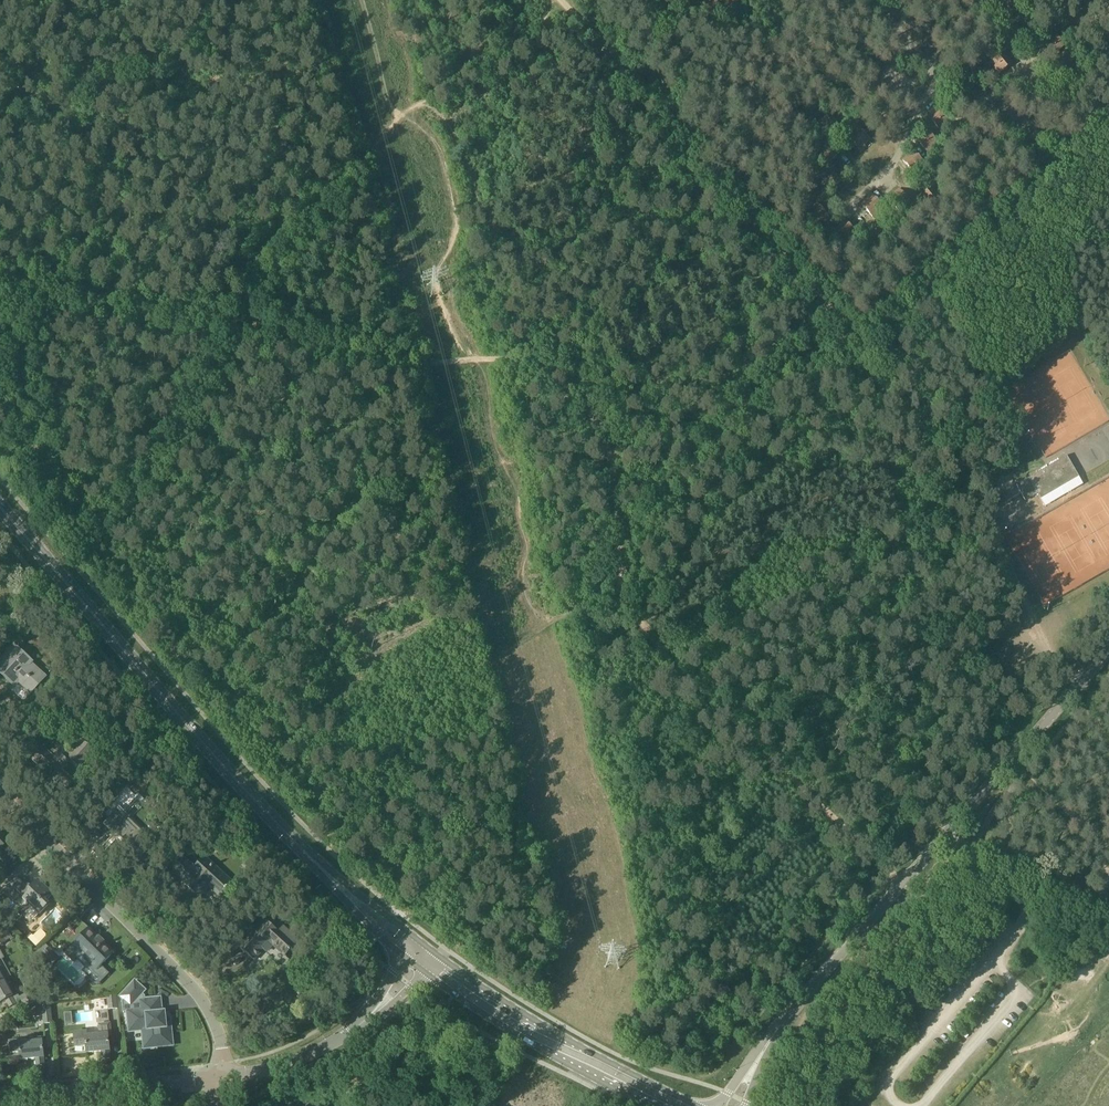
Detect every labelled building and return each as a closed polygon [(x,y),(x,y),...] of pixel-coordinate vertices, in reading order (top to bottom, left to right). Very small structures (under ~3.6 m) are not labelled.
[(674,8),(686,23),(697,14),(686,0),(683,0),(674,8)] [(716,0),(697,0),(709,15),(720,6),(716,0)] [(749,1),(748,0),(732,0),(727,5),(735,15),(750,2),(749,1)] [(1023,0),(1007,0),(1005,2),(1010,8),(1007,10),(1011,15),(1026,3),(1023,0)] [(660,3),(652,10),(649,12),(659,24),(666,18),(668,21),(672,17),(660,3)] [(1017,23),(1005,33),(1010,39),(1007,42),(1011,46),(1026,34),(1017,23)] [(1054,32),(1043,42),(1055,57),(1060,53),(1058,51),(1065,45),(1054,32)] [(1013,63),(1004,52),(992,62),(997,68),(994,70),(998,75),(1013,63)] [(1076,72),(1075,71),(1068,62),(1053,75),(1061,84),(1076,72)] [(1037,69),(1026,78),(1036,90),(1044,84),(1047,87),(1049,84),(1037,69)] [(950,119),(949,119),(939,107),(928,116),(940,130),(945,126),(943,125),(950,119)] [(841,124),(832,113),(824,120),(819,124),(824,130),(822,131),(826,136),(841,124)] [(870,140),(860,128),(849,137),(861,152),(866,148),(864,145),(870,140)] [(937,142),(934,137),(926,129),(916,138),(928,152),(932,148),(931,147),(937,142)] [(843,151),(834,140),(826,147),(821,151),(826,157),(824,158),(828,163),(843,151)] [(925,164),(914,151),(903,160),(915,175),(920,171),(918,169),(925,164)] [(845,178),(836,167),(823,178),(828,184),(826,186),(830,190),(845,178)] [(940,195),(933,187),(918,199),(925,208),(940,195)] [(899,189),(888,198),(898,210),(909,201),(899,189)] [(873,195),(862,204),(872,216),(883,207),(873,195)] [(817,203),(809,210),(806,212),(816,224),(823,218),(826,222),(830,218),(817,203)] [(846,220),(843,222),(834,229),(844,241),(856,232),(846,220)] [(882,225),(873,232),(866,238),(871,243),(873,241),(878,246),(891,236),(882,225)] [(1002,447),(1006,445),(993,423),(989,425),(1002,447)] [(1079,477),(1067,456),(1016,485),(1025,501),(1056,483),(1060,488),(1079,477)] [(0,662),(0,670),(8,677),(7,679),(15,686),(19,682),(31,693),(45,678),(30,663),(32,661),(15,646),(0,662)] [(31,754),(31,755),(31,756),(32,756),(32,757),(32,758),(32,759),(33,759),(33,760),(34,761),(54,779),(58,783),(67,791),(75,782),(66,774),(63,771),(65,771),(66,770),(66,769),(67,766),(68,764),(68,763),(67,761),(69,759),(76,766),(80,770),(96,752),(92,749),(83,740),(71,754),(69,752),(63,747),(64,746),(64,745),(64,744),(64,743),(64,742),(64,741),(63,741),(63,740),(62,740),(62,739),(61,739),(60,739),(59,739),(58,739),(57,740),(56,740),(56,741),(56,742),(55,742),(55,743),(55,744),(55,745),(55,746),(56,746),(56,747),(50,753),(49,754),(44,750),(43,749),(42,749),(42,748),(41,748),(40,748),(39,748),(38,748),(37,748),(36,748),(35,749),(34,749),(34,750),(33,750),(33,751),(32,752),(32,753),(32,754),(31,754)] [(129,819),(130,817),(120,808),(103,825),(114,835),(116,832),(132,848),(145,834),(129,819)] [(221,873),(204,858),(195,868),(184,858),(174,870),(186,881),(184,883),(194,893),(196,890),(201,895),(210,885),(221,896),(220,897),(221,897),(233,885),(221,873)] [(248,860),(243,865),(249,871),(255,865),(248,860)] [(54,893),(39,879),(28,889),(17,878),(17,877),(6,887),(13,893),(17,889),(25,897),(23,898),(40,914),(50,904),(47,901),(54,893)] [(283,927),(278,931),(266,920),(240,948),(253,960),(263,949),(265,952),(273,944),(285,956),(299,941),(283,927)] [(46,925),(39,932),(45,937),(52,931),(46,925)] [(90,929),(73,945),(65,953),(73,961),(81,954),(91,963),(88,967),(102,980),(108,974),(101,966),(114,953),(114,954),(115,953),(90,929)] [(2,936),(0,937),(0,947),(11,939),(6,933),(6,934),(2,936)] [(42,954),(52,965),(59,958),(49,947),(42,954)] [(4,980),(11,976),(10,975),(3,962),(2,960),(0,961),(0,982),(4,980)] [(0,982),(0,1003),(5,1001),(9,1008),(16,1003),(4,980),(0,982)] [(144,990),(135,982),(122,997),(124,999),(122,1001),(123,1012),(128,1012),(130,1031),(143,1029),(145,1047),(172,1045),(169,1020),(165,1020),(164,1013),(161,1013),(160,999),(146,1001),(145,996),(142,993),(144,990)] [(36,1001),(33,995),(21,1001),(25,1008),(36,1001)] [(117,995),(107,996),(108,1010),(118,1009),(117,995)] [(51,1002),(42,1003),(42,1004),(43,1016),(43,1024),(52,1023),(51,1002)] [(74,1023),(72,1011),(64,1012),(66,1024),(74,1023)] [(109,1037),(113,1036),(111,1023),(98,1024),(99,1033),(88,1034),(88,1030),(74,1032),(74,1035),(75,1046),(82,1045),(82,1046),(86,1046),(87,1053),(102,1051),(103,1059),(110,1058),(110,1051),(110,1050),(109,1037)] [(42,1037),(28,1038),(29,1042),(20,1043),(19,1039),(9,1040),(10,1053),(20,1052),(21,1060),(36,1058),(37,1066),(45,1065),(44,1057),(42,1037)]
